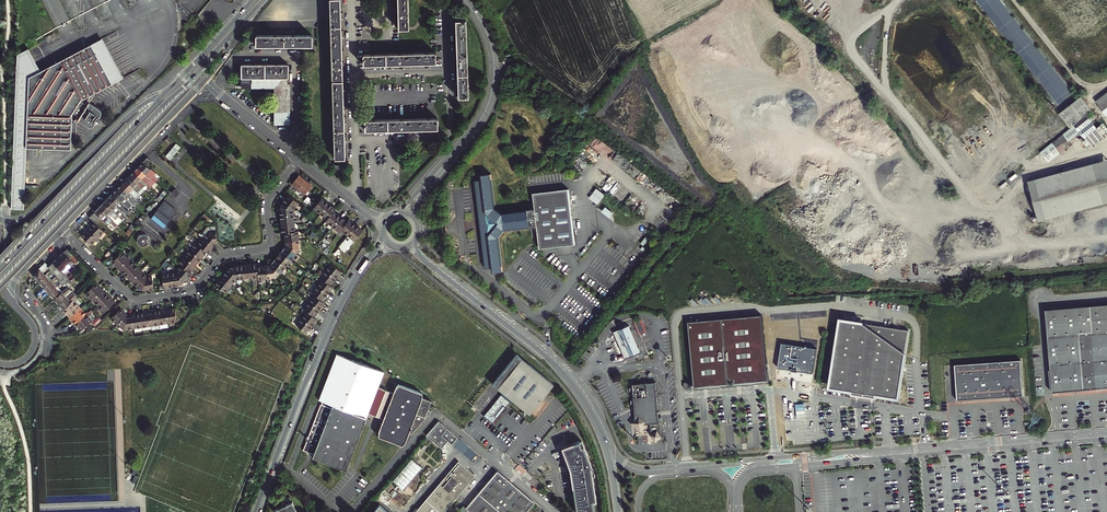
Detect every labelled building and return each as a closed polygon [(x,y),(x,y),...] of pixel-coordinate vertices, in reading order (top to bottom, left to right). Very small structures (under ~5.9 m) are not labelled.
[(340,0),(330,0),(335,158),(345,158),(340,0)] [(398,28),(409,28),(408,0),(398,0),(398,28)] [(1062,112),(1072,104),(1078,100),(1001,0),(975,0),(1062,112)] [(468,97),(466,20),(456,20),(458,97),(468,97)] [(106,35),(99,39),(119,79),(127,75),(106,35)] [(256,35),(256,45),(312,45),(312,35),(256,35)] [(42,67),(34,51),(31,44),(22,48),(17,155),(16,161),(14,203),(27,203),(30,142),(76,144),(76,134),(81,134),(82,117),(83,116),(94,122),(96,123),(98,123),(99,122),(100,121),(102,118),(105,120),(106,120),(108,117),(108,116),(105,114),(107,109),(108,109),(108,107),(107,106),(106,105),(97,98),(100,93),(102,92),(101,89),(119,79),(99,39),(42,67)] [(363,65),(436,63),(436,53),(363,55),(363,65)] [(241,65),(241,84),(288,84),(288,65),(241,65)] [(290,124),(290,88),(278,88),(278,124),(290,124)] [(1091,146),(1106,133),(1106,129),(1103,123),(1097,128),(1093,122),(1090,118),(1087,114),(1091,111),(1081,97),(1078,100),(1072,104),(1062,112),(1060,114),(1070,128),(1074,124),(1077,128),(1065,138),(1063,135),(1052,143),(1060,152),(1071,144),(1068,141),(1080,132),(1086,139),(1083,141),(1086,146),(1089,144),(1091,146)] [(1099,106),(1106,116),(1106,115),(1106,100),(1099,106)] [(438,128),(438,118),(365,120),(365,130),(438,128)] [(175,142),(164,155),(169,158),(179,146),(175,142)] [(1052,143),(1040,153),(1048,162),(1060,152),(1052,143)] [(152,161),(148,157),(143,162),(147,165),(152,161)] [(152,174),(154,171),(147,165),(143,162),(139,166),(151,178),(154,180),(156,177),(152,174)] [(1093,164),(1037,180),(1048,219),(1104,203),(1093,164)] [(151,178),(139,166),(134,171),(142,179),(147,183),(151,178)] [(142,179),(134,171),(130,175),(142,188),(145,185),(140,181),(142,179)] [(142,188),(130,175),(126,180),(138,192),(142,188)] [(570,189),(534,194),(536,209),(528,210),(528,212),(503,214),(495,209),(492,175),(481,176),(482,181),(475,182),(486,270),(493,269),(494,274),(504,273),(499,239),(505,231),(530,228),(530,229),(538,228),(541,250),(544,250),(577,246),(570,189)] [(299,176),(292,184),(305,195),(312,186),(299,176)] [(138,192),(126,180),(121,184),(134,196),(137,199),(141,195),(138,192)] [(134,196),(121,184),(117,189),(125,197),(130,201),(134,196)] [(599,188),(592,197),(600,203),(607,194),(599,188)] [(125,197),(117,189),(113,193),(121,201),(125,206),(127,204),(123,199),(125,197)] [(180,192),(176,189),(172,193),(176,197),(180,192)] [(113,193),(108,198),(121,210),(123,208),(119,204),(121,201),(113,193)] [(284,203),(293,210),(298,203),(288,195),(283,202),(284,203)] [(108,198),(104,202),(115,212),(125,222),(129,217),(121,210),(108,198)] [(321,199),(313,209),(320,215),(328,204),(321,199)] [(158,209),(151,217),(163,228),(170,219),(171,220),(178,211),(164,200),(157,208),(158,209)] [(115,212),(104,202),(99,207),(114,221),(116,219),(112,215),(115,212)] [(280,211),(280,216),(293,215),(293,210),(284,203),(281,207),(281,211),(280,211)] [(320,215),(327,220),(333,212),(335,210),(328,204),(320,215)] [(607,206),(604,211),(612,217),(615,212),(607,206)] [(95,212),(101,217),(109,225),(111,223),(116,228),(118,225),(114,221),(99,207),(95,212)] [(101,217),(95,212),(90,217),(95,222),(95,223),(101,217)] [(325,222),(332,227),(340,217),(333,212),(327,220),(325,222)] [(280,216),(281,224),(294,223),(293,215),(280,216)] [(340,217),(332,227),(338,233),(340,231),(347,223),(340,217)] [(348,220),(347,223),(340,231),(347,236),(355,226),(348,220)] [(105,232),(95,223),(95,222),(88,229),(98,238),(105,232)] [(325,222),(323,225),(330,230),(332,227),(325,222)] [(295,232),(294,223),(281,224),(282,233),(285,233),(295,232)] [(362,231),(355,226),(347,236),(354,242),(362,231)] [(88,229),(82,235),(92,245),(98,238),(88,229)] [(210,231),(203,238),(212,246),(215,242),(217,242),(216,230),(210,231)] [(295,232),(285,233),(285,242),(299,240),(298,232),(295,232)] [(139,244),(152,245),(152,234),(139,234),(139,244)] [(203,238),(198,245),(207,252),(209,254),(214,247),(212,246),(203,238)] [(285,242),(286,246),(295,253),(298,250),(298,245),(299,245),(299,240),(285,242)] [(194,245),(190,250),(201,259),(207,252),(198,245),(195,243),(194,245)] [(286,246),(280,253),(291,261),(296,254),(295,253),(286,246)] [(63,252),(49,266),(48,267),(61,280),(66,275),(62,271),(66,267),(68,269),(74,263),(69,258),(72,255),(67,249),(64,252),(63,252)] [(201,259),(190,250),(184,257),(195,266),(201,259)] [(112,262),(119,268),(129,258),(122,252),(112,262)] [(291,261),(280,253),(275,259),(285,267),(291,261)] [(178,264),(181,266),(190,273),(195,266),(184,257),(178,264)] [(125,274),(135,264),(129,258),(119,268),(125,274)] [(285,267),(275,259),(270,266),(278,273),(280,274),(285,267)] [(141,270),(135,264),(125,274),(131,281),(141,270)] [(342,272),(332,264),(326,271),(336,279),(342,272)] [(256,265),(247,266),(249,278),(258,278),(256,267),(256,265)] [(181,266),(175,273),(185,280),(186,281),(192,275),(190,273),(181,266)] [(240,279),(239,266),(234,267),(234,268),(230,269),(227,272),(236,280),(240,279)] [(247,266),(239,266),(240,279),(249,278),(247,266)] [(265,266),(256,267),(258,278),(258,280),(267,280),(265,266)] [(270,266),(265,266),(267,280),(272,279),(271,277),(276,277),(278,273),(270,266)] [(39,268),(33,275),(39,281),(45,275),(39,268)] [(147,276),(141,270),(131,281),(137,287),(138,286),(147,276)] [(226,271),(220,278),(230,286),(236,280),(227,272),(226,271)] [(330,286),(336,279),(326,271),(320,277),(323,279),(330,286)] [(171,273),(162,275),(164,289),(173,287),(171,273)] [(185,280),(175,273),(171,273),(173,287),(178,287),(177,285),(182,284),(185,280)] [(45,275),(39,281),(44,287),(51,281),(45,275)] [(152,276),(147,276),(138,286),(143,290),(150,289),(150,290),(155,290),(152,276)] [(230,286),(220,278),(215,285),(225,293),(230,286)] [(330,286),(323,279),(317,286),(328,294),(333,288),(330,286)] [(56,287),(51,281),(44,287),(49,293),(56,287)] [(86,293),(92,300),(102,289),(96,283),(86,293)] [(71,289),(69,286),(62,293),(55,299),(59,304),(68,297),(66,295),(71,289)] [(328,294),(317,286),(312,293),(314,295),(322,301),(328,294)] [(62,293),(56,287),(49,293),(55,299),(62,293)] [(98,306),(109,295),(102,289),(92,300),(98,306)] [(69,298),(68,297),(59,304),(64,310),(74,299),(78,294),(79,292),(77,290),(74,292),(69,298)] [(115,302),(109,295),(98,306),(105,312),(115,302)] [(314,295),(309,302),(319,310),(324,304),(322,301),(314,295)] [(74,299),(64,310),(70,316),(81,307),(74,299)] [(314,317),(319,310),(309,302),(303,309),(307,311),(314,317)] [(1047,309),(1053,391),(1106,387),(1106,304),(1047,309)] [(87,314),(81,307),(70,316),(76,323),(87,314)] [(125,317),(128,314),(121,308),(111,318),(118,325),(125,317)] [(175,308),(166,309),(168,323),(177,322),(175,308)] [(168,323),(166,309),(157,310),(160,324),(168,323)] [(160,324),(157,310),(149,312),(151,326),(160,324)] [(314,317),(307,311),(301,318),(311,326),(317,320),(314,317)] [(88,315),(87,314),(76,323),(82,329),(96,317),(91,312),(88,315)] [(149,312),(140,313),(143,327),(151,326),(149,312)] [(143,327),(140,313),(132,314),(132,317),(133,322),(134,328),(143,327)] [(735,383),(768,380),(762,315),(689,322),(695,387),(729,384),(728,380),(735,379),(735,383)] [(125,330),(134,328),(133,322),(132,317),(127,318),(125,317),(118,325),(125,330)] [(311,326),(301,318),(296,325),(306,333),(311,326)] [(636,322),(641,333),(647,331),(643,319),(636,322)] [(876,399),(880,396),(898,399),(909,331),(883,327),(880,327),(842,321),(837,352),(831,388),(850,391),(852,395),(876,399)] [(614,332),(625,359),(641,352),(630,325),(614,332)] [(781,343),(777,369),(812,374),(817,349),(781,343)] [(323,400),(334,404),(334,405),(368,417),(385,371),(338,353),(320,399),(323,400)] [(553,384),(514,353),(490,384),(528,414),(553,384)] [(1023,395),(1021,359),(979,362),(983,397),(1023,395)] [(983,397),(979,362),(955,363),(957,398),(983,397)] [(658,425),(654,384),(632,386),(636,427),(650,425),(651,432),(652,435),(650,436),(655,443),(662,438),(659,435),(660,434),(659,424),(658,425)] [(422,395),(398,386),(395,390),(379,433),(378,438),(403,447),(405,444),(409,434),(412,435),(432,413),(428,410),(431,403),(422,399),(422,395)] [(509,401),(500,393),(482,415),(491,423),(509,401)] [(310,452),(310,454),(310,455),(314,456),(314,458),(348,470),(368,417),(334,405),(332,408),(321,404),(305,450),(310,452)] [(478,455),(439,422),(427,437),(442,450),(448,442),(472,462),(478,455)] [(562,448),(570,468),(576,511),(585,510),(586,511),(588,511),(594,511),(593,502),(596,501),(591,464),(582,440),(562,448)] [(413,458),(394,480),(404,489),(423,467),(413,458)] [(475,476),(457,461),(415,511),(445,511),(475,476)] [(534,502),(497,471),(463,511),(526,511),(534,502)] [(275,511),(296,511),(292,503),(274,511),(275,511)]
